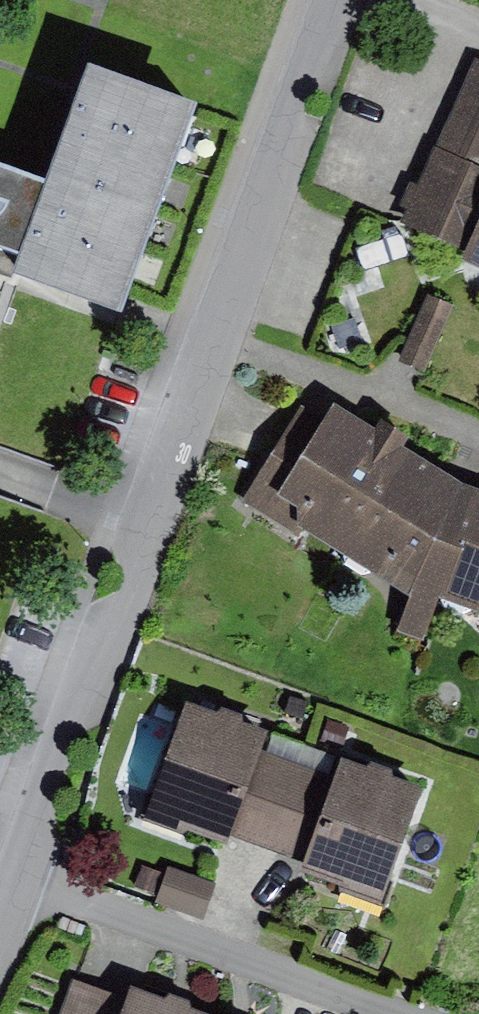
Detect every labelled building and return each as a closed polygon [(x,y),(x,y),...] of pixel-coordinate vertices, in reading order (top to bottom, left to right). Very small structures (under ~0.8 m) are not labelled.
[(476,59),(437,142),(478,162),(478,60),(476,59)] [(145,309),(215,116),(100,75),(60,186),(2,166),(0,172),(0,257),(145,309)] [(437,142),(399,222),(465,253),(478,223),(478,162),(437,142)] [(465,253),(461,266),(478,274),(478,223),(465,253)] [(429,293),(401,358),(425,368),(453,304),(429,293)] [(352,317),(332,323),(339,348),(360,341),(352,317)] [(343,554),(408,454),(417,439),(383,418),(375,431),(332,405),(324,419),(302,405),(242,503),(298,537),(302,530),(343,554)] [(478,496),(478,494),(467,489),(408,454),(343,554),(410,598),(395,627),(426,644),(441,604),(478,496)] [(441,604),(478,615),(478,496),(441,604)] [(272,735),(189,706),(148,823),(227,851),(231,839),(267,850),(297,765),(266,753),(272,735)] [(335,778),(297,765),(267,850),(302,863),(297,876),(381,906),(422,791),(341,762),(335,778)] [(157,894),(164,872),(141,865),(134,886),(157,894)] [(215,885),(166,868),(164,872),(157,894),(154,902),(203,919),(215,885)] [(71,979),(58,1013),(198,1013),(133,989),(129,1001),(71,979)]
